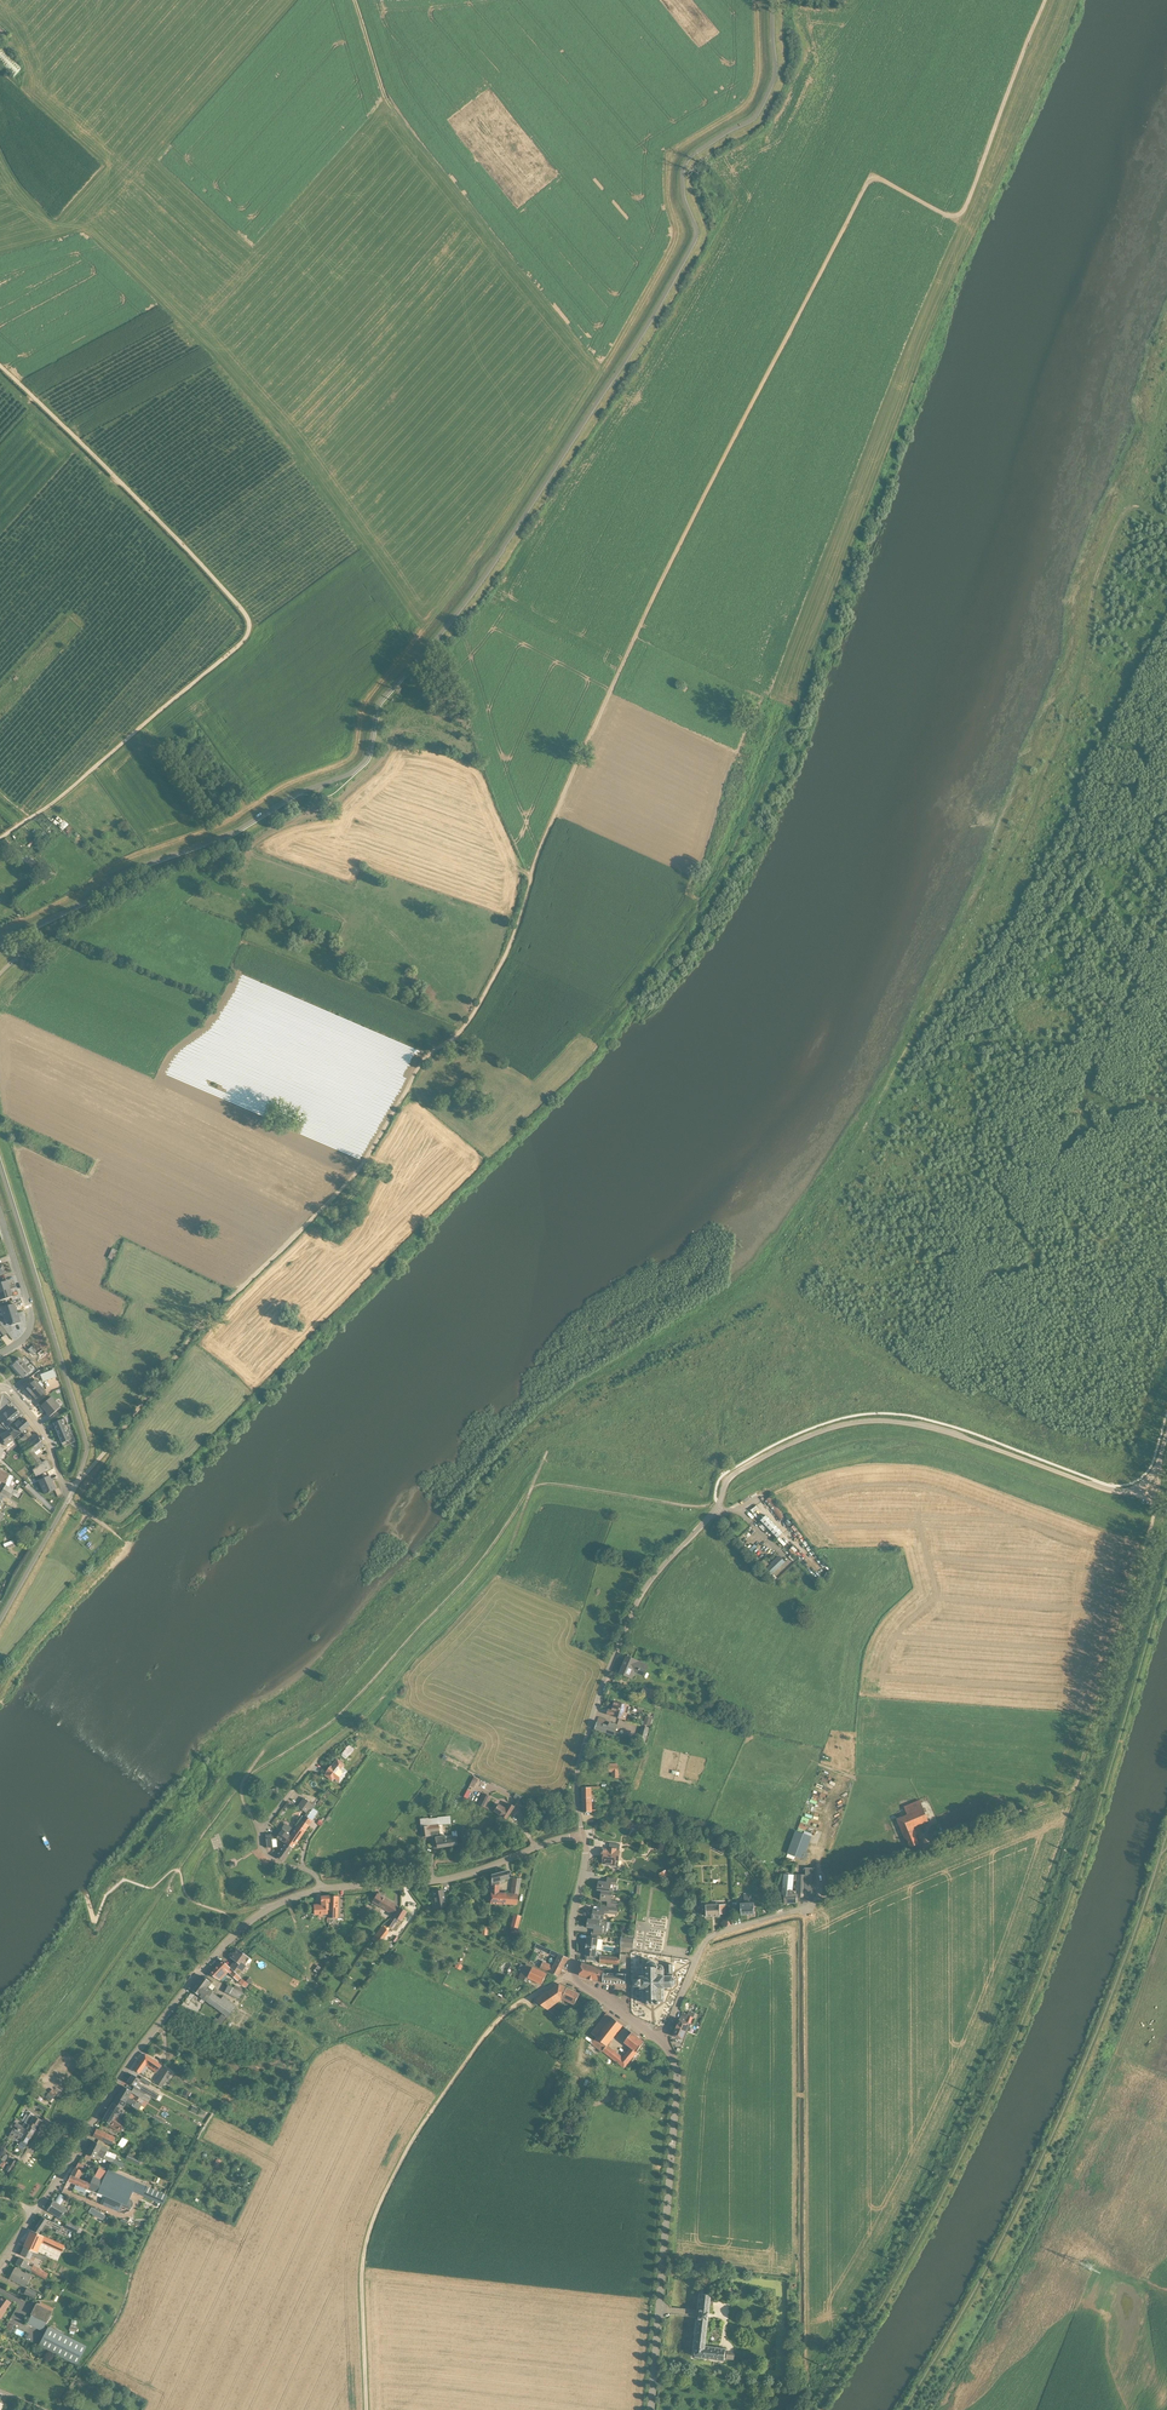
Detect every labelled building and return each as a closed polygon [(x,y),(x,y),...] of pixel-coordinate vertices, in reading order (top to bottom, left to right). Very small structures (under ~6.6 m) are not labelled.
[(14,79),(21,72),(0,51),(0,65),(14,79)] [(517,185),(519,183),(511,175),(508,178),(517,185)] [(6,839),(2,842),(0,844),(6,850),(8,848),(7,847),(10,844),(6,839)] [(15,848),(10,854),(19,861),(24,855),(21,853),(15,848)] [(29,859),(24,855),(20,859),(25,863),(29,859)] [(10,1290),(7,1281),(0,1283),(0,1293),(10,1290)] [(12,1298),(10,1290),(0,1293),(0,1301),(12,1298)] [(1,1309),(3,1317),(17,1313),(14,1305),(1,1309)] [(17,1313),(3,1317),(5,1323),(6,1323),(8,1327),(20,1323),(17,1313)] [(20,1359),(12,1366),(23,1378),(31,1371),(27,1367),(31,1363),(29,1360),(24,1364),(20,1359)] [(43,1383),(56,1378),(56,1377),(53,1370),(40,1375),(43,1383)] [(36,1381),(25,1390),(36,1401),(46,1392),(36,1381)] [(60,1408),(51,1398),(41,1407),(46,1413),(46,1414),(49,1417),(60,1408)] [(12,1407),(1,1417),(8,1426),(9,1426),(11,1429),(14,1425),(15,1425),(12,1423),(19,1416),(12,1407)] [(24,1436),(27,1439),(32,1436),(29,1432),(28,1432),(26,1430),(30,1426),(24,1419),(20,1423),(19,1421),(14,1425),(21,1433),(24,1436)] [(75,1442),(74,1439),(65,1419),(53,1424),(63,1447),(66,1446),(75,1442)] [(21,1433),(14,1425),(11,1429),(13,1431),(10,1434),(14,1439),(21,1433)] [(3,1450),(5,1450),(7,1448),(5,1447),(14,1440),(14,1439),(10,1434),(8,1431),(0,1436),(2,1440),(0,1439),(0,1449),(3,1450)] [(39,1437),(36,1433),(32,1436),(27,1439),(19,1445),(27,1457),(26,1458),(28,1461),(37,1457),(36,1456),(41,1452),(39,1450),(44,1446),(38,1438),(39,1437)] [(19,1445),(27,1439),(24,1436),(17,1441),(19,1445)] [(32,1470),(36,1477),(51,1469),(47,1460),(42,1463),(37,1457),(28,1461),(32,1466),(33,1465),(36,1468),(32,1470)] [(5,1484),(6,1486),(9,1487),(13,1477),(9,1475),(10,1474),(0,1470),(0,1482),(5,1484)] [(49,1477),(39,1481),(44,1495),(55,1490),(49,1477)] [(5,1485),(3,1489),(18,1498),(20,1494),(5,1485)] [(1,1493),(8,1498),(10,1499),(12,1495),(3,1489),(1,1493)] [(1,1503),(3,1497),(7,1500),(8,1498),(1,1493),(0,1492),(0,1503),(1,1503)] [(779,1521),(786,1515),(772,1496),(764,1501),(779,1521)] [(776,1537),(783,1531),(768,1515),(761,1521),(776,1537)] [(13,1540),(4,1543),(6,1548),(15,1544),(13,1540)] [(774,1562),(766,1570),(771,1575),(785,1562),(780,1556),(776,1560),(775,1559),(773,1561),(774,1562)] [(645,1678),(650,1665),(627,1656),(620,1674),(633,1679),(635,1674),(645,1678)] [(648,1698),(651,1690),(644,1687),(641,1695),(648,1698)] [(636,1703),(639,1696),(630,1693),(627,1700),(633,1702),(636,1703)] [(625,1720),(629,1706),(615,1702),(612,1711),(609,1710),(607,1715),(625,1720)] [(609,1726),(597,1722),(595,1729),(614,1735),(617,1726),(609,1723),(609,1726)] [(646,1742),(650,1727),(642,1725),(638,1740),(646,1742)] [(332,1781),(344,1766),(337,1760),(324,1775),(332,1781)] [(612,1778),(618,1778),(618,1765),(609,1765),(609,1772),(612,1772),(612,1778)] [(474,1789),(478,1780),(473,1777),(469,1786),(474,1789)] [(583,1812),(592,1812),(591,1788),(600,1788),(600,1786),(591,1786),(591,1787),(582,1787),(583,1812)] [(485,1808),(491,1797),(483,1793),(478,1804),(485,1808)] [(309,1809),(312,1804),(304,1798),(300,1803),(309,1809)] [(918,1844),(914,1835),(916,1834),(914,1827),(928,1821),(921,1802),(915,1805),(905,1809),(907,1814),(896,1819),(905,1839),(907,1838),(911,1847),(918,1844)] [(308,1810),(309,1809),(300,1803),(297,1807),(306,1813),(308,1810)] [(494,1812),(498,1814),(497,1814),(505,1819),(514,1807),(508,1803),(505,1808),(502,1807),(498,1805),(494,1812)] [(435,1836),(436,1847),(457,1843),(453,1823),(450,1823),(450,1820),(450,1816),(446,1816),(447,1820),(444,1821),(443,1817),(427,1819),(428,1826),(420,1827),(421,1837),(425,1837),(435,1836)] [(292,1848),(308,1825),(301,1821),(286,1843),(285,1842),(285,1843),(292,1848)] [(293,1829),(285,1824),(277,1837),(285,1842),(293,1829)] [(649,1825),(638,1824),(637,1830),(637,1831),(647,1832),(649,1825)] [(807,1862),(810,1854),(805,1853),(811,1837),(797,1831),(791,1847),(788,1855),(807,1862)] [(292,1848),(285,1843),(276,1855),(283,1860),(292,1848)] [(617,1849),(608,1848),(608,1849),(603,1849),(602,1858),(602,1859),(604,1859),(604,1863),(605,1864),(610,1865),(611,1866),(613,1866),(614,1865),(615,1865),(615,1860),(618,1861),(620,1851),(617,1850),(617,1849)] [(814,1898),(814,1868),(806,1868),(805,1875),(793,1874),(793,1875),(784,1875),(782,1894),(784,1894),(784,1895),(784,1903),(797,1903),(797,1897),(805,1898),(814,1898)] [(498,1885),(499,1881),(509,1879),(507,1870),(491,1875),(491,1883),(491,1893),(499,1893),(499,1885),(498,1885)] [(666,1870),(658,1874),(662,1880),(669,1876),(666,1870)] [(616,1885),(617,1878),(607,1877),(606,1882),(599,1881),(597,1890),(610,1892),(611,1885),(616,1885)] [(518,1894),(520,1878),(513,1878),(510,1894),(518,1894)] [(433,1892),(434,1897),(431,1898),(433,1909),(439,1908),(440,1913),(446,1912),(445,1907),(442,1890),(433,1892)] [(617,1907),(618,1902),(611,1901),(612,1892),(610,1892),(597,1890),(602,1891),(601,1900),(607,1901),(607,1906),(617,1907)] [(518,1894),(510,1894),(499,1893),(491,1893),(490,1903),(517,1904),(518,1894)] [(748,1894),(748,1893),(744,1893),(744,1894),(745,1903),(741,1903),(741,1915),(754,1914),(754,1903),(749,1903),(749,1894),(748,1894)] [(388,1910),(392,1903),(377,1894),(373,1901),(388,1910)] [(315,1915),(327,1913),(327,1910),(328,1909),(329,1905),(330,1896),(321,1897),(321,1903),(321,1904),(321,1906),(314,1907),(315,1915)] [(337,1918),(337,1896),(330,1896),(329,1905),(328,1909),(328,1918),(329,1918),(329,1921),(331,1921),(332,1918),(337,1918)] [(725,1914),(725,1904),(706,1905),(706,1906),(701,1906),(701,1916),(706,1915),(706,1917),(720,1916),(720,1914),(725,1914)] [(607,1906),(600,1906),(601,1906),(601,1910),(593,1909),(592,1919),(588,1919),(601,1920),(604,1921),(605,1913),(609,1914),(609,1913),(618,1914),(618,1907),(617,1907),(607,1906)] [(406,1912),(399,1908),(391,1920),(395,1922),(398,1919),(401,1920),(406,1912)] [(516,1930),(520,1915),(513,1913),(509,1928),(516,1930)] [(391,1929),(395,1922),(391,1920),(391,1919),(387,1925),(386,1925),(383,1928),(388,1932),(391,1928),(391,1929)] [(603,1935),(604,1926),(600,1926),(601,1920),(588,1919),(588,1923),(589,1923),(588,1928),(594,1929),(593,1933),(592,1933),(592,1934),(598,1935),(598,1934),(603,1935)] [(371,1939),(379,1945),(388,1932),(383,1928),(381,1926),(371,1939)] [(619,1964),(620,1962),(620,1958),(600,1956),(596,1955),(598,1935),(592,1934),(591,1937),(588,1937),(587,1944),(586,1944),(586,1945),(587,1945),(587,1948),(586,1948),(586,1956),(587,1956),(586,1960),(599,1962),(619,1964)] [(633,1948),(634,1938),(621,1937),(621,1947),(633,1948)] [(536,1944),(535,1948),(550,1954),(551,1950),(536,1944)] [(238,1976),(246,1966),(244,1965),(249,1958),(236,1948),(230,1958),(234,1961),(230,1967),(229,1967),(233,1971),(238,1976)] [(558,1976),(564,1964),(566,1961),(568,1957),(559,1953),(558,1957),(556,1960),(553,1966),(543,1961),(540,1968),(551,1973),(551,1972),(558,1976)] [(230,1974),(233,1971),(229,1967),(230,1967),(222,1960),(209,1974),(214,1978),(219,1980),(228,1972),(230,1974)] [(658,1966),(657,1964),(657,1963),(656,1962),(655,1962),(652,1961),(651,1961),(650,1961),(649,1961),(648,1962),(646,1964),(646,1965),(646,1966),(646,1967),(645,1966),(645,1965),(644,1965),(643,1965),(642,1966),(641,1966),(640,1967),(640,1970),(640,1976),(638,1977),(638,1978),(638,1979),(633,1979),(633,1987),(640,1987),(640,1991),(640,2002),(641,2002),(642,2002),(646,2002),(646,2004),(650,2004),(650,2003),(653,2003),(656,2003),(656,2004),(660,2004),(660,2001),(663,2001),(664,2001),(665,2001),(667,2001),(667,1999),(666,1999),(666,1994),(666,1993),(666,1991),(664,1991),(664,1988),(672,1988),(675,1985),(675,1979),(672,1976),(672,1973),(673,1973),(673,1964),(666,1965),(666,1966),(663,1966),(662,1966),(662,1965),(661,1965),(660,1965),(659,1965),(658,1966)] [(605,1969),(582,1963),(579,1974),(580,1976),(603,1982),(604,1974),(618,1974),(618,1973),(611,1973),(611,1969),(605,1969)] [(542,1984),(547,1974),(526,1964),(520,1977),(519,1978),(527,1982),(528,1977),(542,1984)] [(237,1981),(241,1977),(238,1976),(233,1971),(230,1974),(229,1974),(237,1981)] [(626,1983),(626,1974),(618,1973),(618,1974),(604,1974),(603,1982),(626,1983)] [(198,1983),(212,1993),(212,1992),(210,1990),(206,1988),(207,1987),(208,1987),(212,1983),(203,1976),(198,1983)] [(192,1990),(205,2001),(212,1993),(198,1983),(192,1990)] [(238,1999),(242,1992),(227,1984),(223,1991),(238,1999)] [(566,1988),(560,1984),(536,2000),(548,2010),(562,1999),(574,2005),(579,1994),(566,1988)] [(212,1992),(212,1993),(205,2001),(228,2017),(236,2005),(223,1996),(221,1999),(212,1992)] [(249,2011),(256,2000),(249,1995),(242,2006),(249,2011)] [(693,2017),(695,2013),(689,2011),(687,2015),(682,2013),(676,2028),(687,2033),(691,2024),(690,2024),(693,2017)] [(602,2051),(623,2067),(637,2052),(644,2042),(607,2013),(596,2027),(601,2031),(591,2044),(602,2052),(602,2051)] [(685,2040),(687,2033),(676,2028),(673,2036),(683,2040),(683,2039),(685,2040)] [(133,2071),(140,2075),(146,2066),(156,2073),(161,2066),(145,2055),(133,2071)] [(161,2087),(170,2073),(164,2069),(160,2075),(158,2073),(153,2081),(161,2087)] [(139,2091),(142,2086),(138,2083),(140,2080),(132,2075),(128,2082),(134,2086),(133,2088),(139,2091)] [(139,2110),(142,2104),(130,2097),(133,2092),(123,2086),(117,2097),(127,2103),(139,2110)] [(156,2100),(159,2095),(142,2086),(139,2091),(144,2095),(145,2094),(146,2095),(150,2097),(156,2100)] [(49,2101),(53,2096),(48,2092),(44,2097),(49,2101)] [(110,2125),(127,2104),(116,2098),(111,2106),(102,2120),(110,2125)] [(153,2116),(146,2112),(145,2114),(170,2127),(171,2125),(164,2121),(164,2120),(153,2114),(153,2116)] [(32,2118),(29,2116),(24,2125),(35,2130),(37,2131),(40,2127),(39,2126),(42,2120),(33,2116),(32,2118)] [(125,2123),(117,2117),(111,2125),(120,2131),(125,2123)] [(22,2126),(16,2122),(16,2123),(33,2133),(35,2130),(24,2125),(23,2124),(22,2126)] [(30,2138),(33,2133),(16,2123),(14,2126),(20,2130),(19,2131),(21,2133),(30,2138)] [(18,2139),(21,2133),(19,2131),(13,2128),(9,2137),(15,2141),(16,2139),(18,2139)] [(111,2145),(115,2138),(96,2130),(93,2136),(111,2145)] [(27,2144),(30,2138),(21,2133),(18,2139),(20,2141),(16,2147),(22,2151),(27,2144)] [(5,2149),(10,2141),(6,2139),(2,2147),(5,2149)] [(106,2152),(103,2151),(105,2147),(97,2143),(92,2141),(89,2147),(107,2156),(115,2159),(116,2155),(107,2151),(106,2152)] [(163,2151),(166,2145),(160,2142),(157,2148),(163,2151)] [(107,2156),(89,2147),(86,2154),(90,2156),(95,2159),(97,2155),(103,2158),(104,2157),(106,2159),(107,2156)] [(141,2165),(143,2161),(128,2154),(126,2158),(141,2165)] [(13,2168),(17,2162),(12,2158),(8,2165),(13,2168)] [(80,2179),(83,2172),(76,2168),(76,2167),(71,2175),(70,2175),(67,2181),(88,2189),(87,2190),(93,2192),(93,2191),(97,2193),(106,2197),(102,2205),(118,2212),(121,2204),(126,2206),(133,2190),(157,2201),(156,2202),(162,2205),(166,2195),(108,2169),(106,2172),(102,2180),(95,2177),(93,2176),(90,2183),(80,2179)] [(102,2180),(106,2172),(99,2168),(95,2177),(102,2180)] [(61,2206),(65,2198),(66,2195),(59,2192),(54,2202),(53,2201),(48,2210),(61,2218),(66,2209),(61,2206)] [(102,2219),(104,2215),(91,2207),(88,2211),(102,2219)] [(61,2226),(48,2220),(43,2217),(36,2227),(44,2231),(45,2231),(49,2226),(56,2229),(55,2232),(64,2236),(67,2228),(61,2226)] [(76,2232),(79,2227),(67,2221),(64,2226),(76,2232)] [(25,2247),(35,2252),(38,2245),(40,2241),(60,2250),(63,2245),(43,2235),(40,2234),(32,2230),(27,2241),(25,2247)] [(105,2246),(109,2241),(101,2237),(98,2242),(105,2246)] [(46,2258),(35,2252),(25,2247),(21,2255),(34,2261),(35,2257),(45,2261),(46,2258)] [(32,2267),(27,2264),(29,2262),(20,2257),(16,2264),(30,2271),(45,2279),(48,2273),(33,2265),(32,2267)] [(25,2273),(16,2269),(16,2268),(15,2267),(11,2275),(15,2277),(13,2281),(26,2287),(32,2275),(26,2271),(25,2273)] [(33,2299),(36,2291),(27,2287),(24,2294),(33,2299)] [(709,2314),(712,2294),(705,2294),(706,2291),(702,2290),(700,2313),(699,2317),(709,2318),(709,2314)] [(10,2302),(3,2297),(0,2300),(0,2312),(2,2309),(4,2311),(10,2302)] [(52,2312),(54,2309),(39,2302),(38,2305),(52,2312)] [(42,2331),(52,2312),(38,2305),(34,2303),(25,2323),(42,2331)] [(724,2361),(726,2348),(705,2346),(709,2318),(699,2317),(695,2357),(724,2361)] [(77,2365),(86,2347),(47,2327),(38,2345),(77,2365)]
